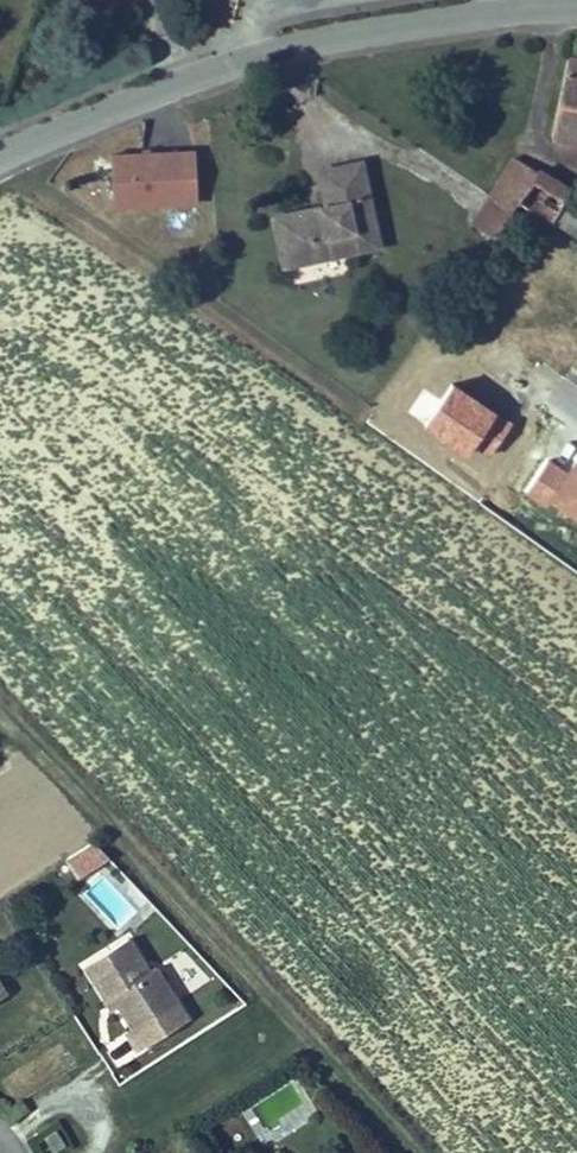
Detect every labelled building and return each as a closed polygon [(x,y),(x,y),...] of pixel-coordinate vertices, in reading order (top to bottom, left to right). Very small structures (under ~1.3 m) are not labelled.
[(568,55),(558,102),(551,141),(576,145),(576,146),(576,56),(568,55)] [(197,153),(112,157),(114,208),(199,205),(197,153)] [(381,247),(362,161),(316,173),(323,205),(273,216),(284,269),(381,247)] [(576,220),(576,181),(546,161),(527,189),(576,220)] [(527,189),(502,173),(483,204),(508,219),(527,189)] [(161,1014),(175,1004),(153,970),(146,975),(125,942),(83,969),(105,1003),(111,999),(117,1009),(131,1031),(125,1035),(137,1054),(172,1031),(161,1014)] [(117,1009),(111,999),(105,1003),(111,1013),(117,1009)]
